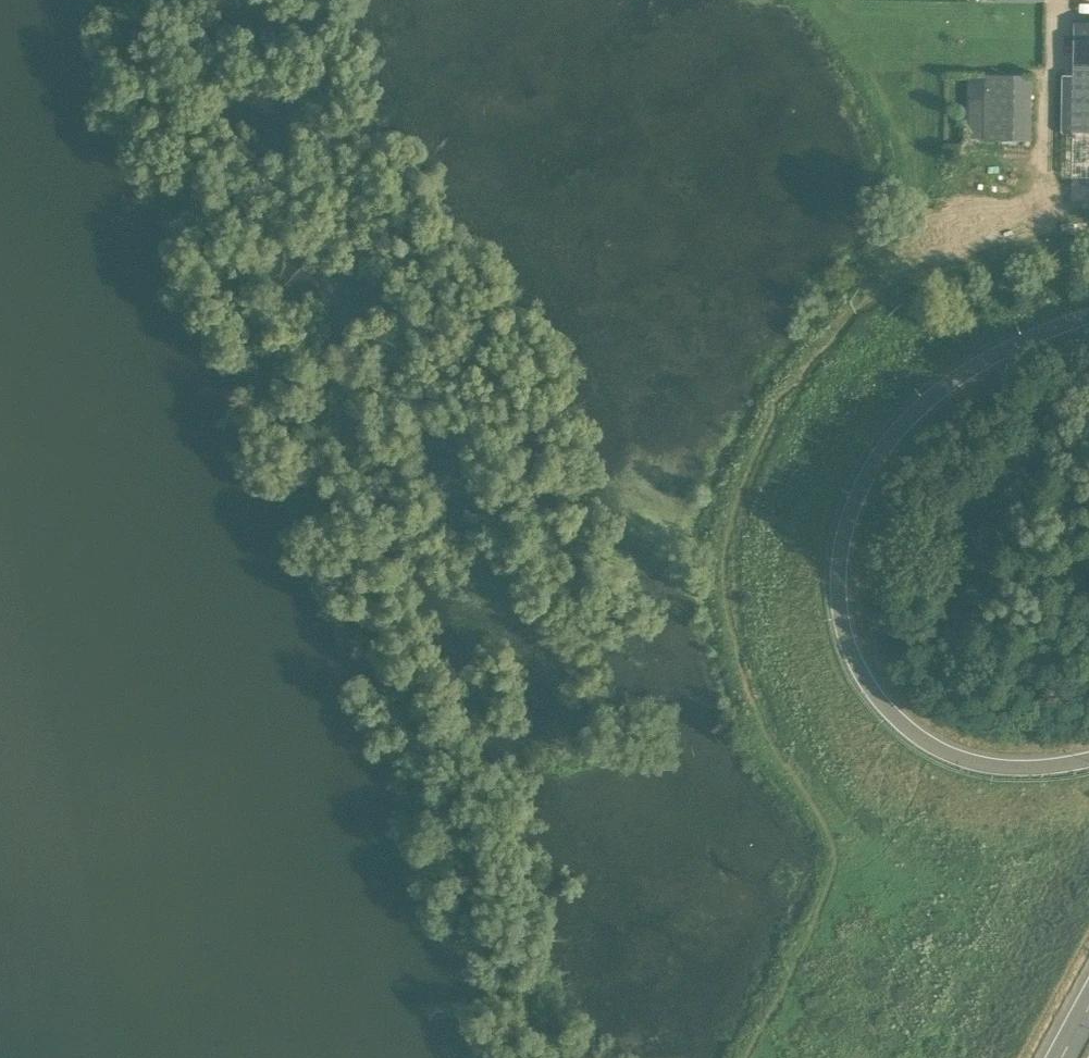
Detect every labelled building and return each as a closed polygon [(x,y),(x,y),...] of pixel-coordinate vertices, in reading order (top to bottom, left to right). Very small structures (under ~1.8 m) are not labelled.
[(1088,176),(1088,22),(1075,22),(1075,75),(1063,76),(1062,176),(1088,176)] [(985,74),(983,139),(1027,140),(1028,75),(985,74)]
